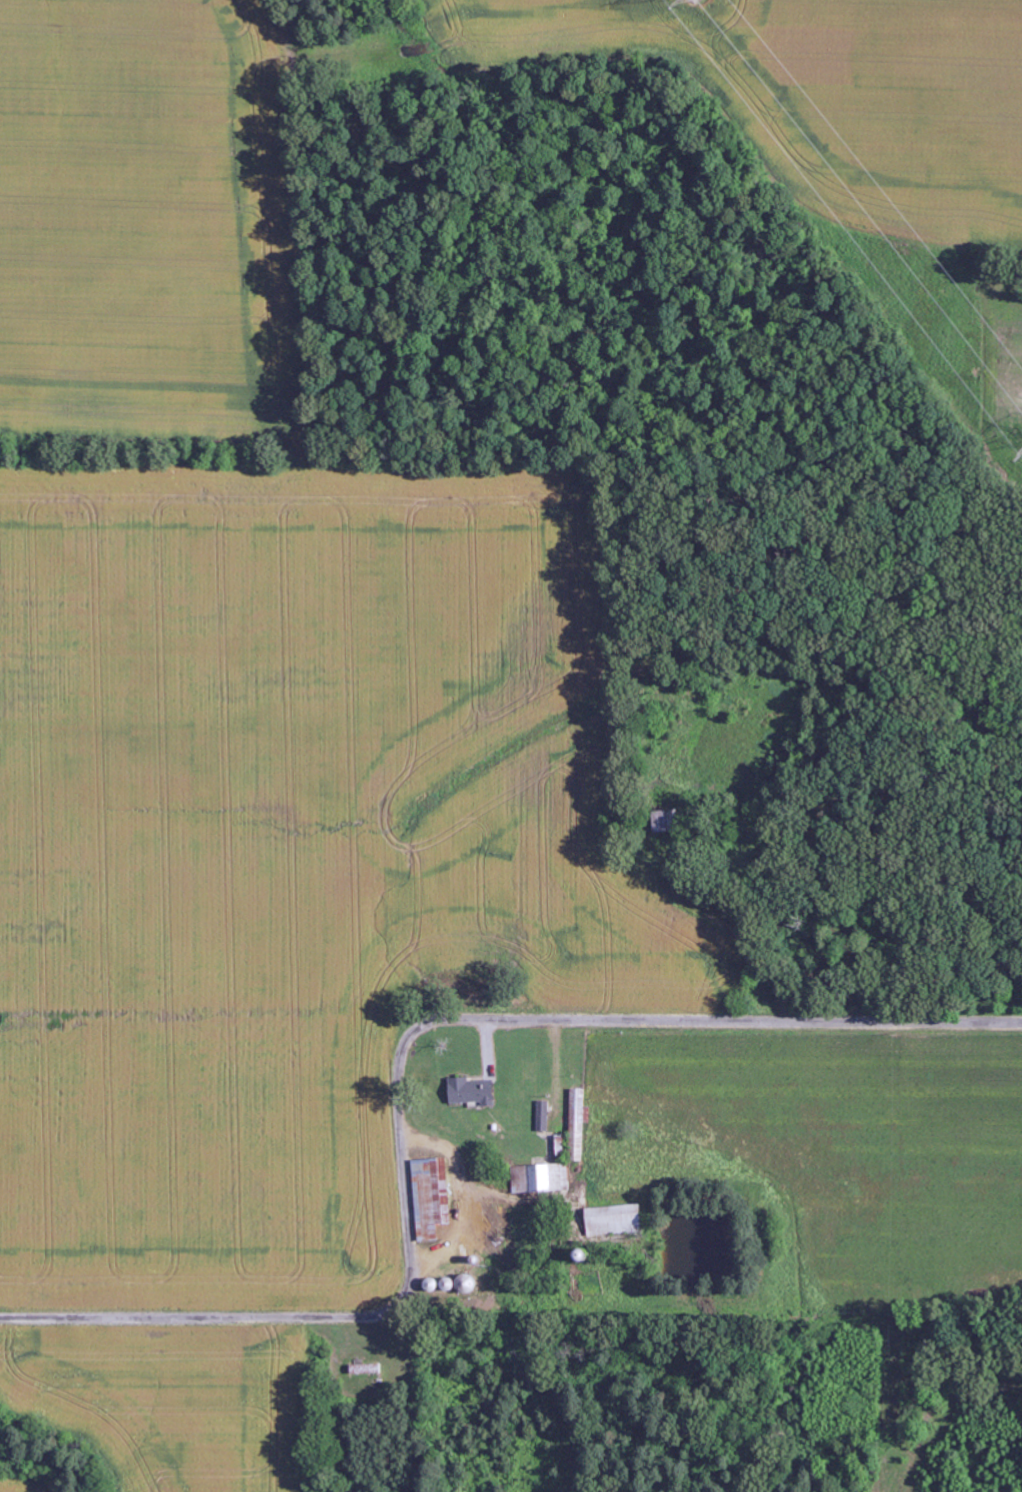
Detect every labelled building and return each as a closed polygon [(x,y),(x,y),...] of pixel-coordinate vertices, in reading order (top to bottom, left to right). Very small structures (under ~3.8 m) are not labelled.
[(656,832),(680,831),(679,810),(655,810),(656,832)] [(450,1079),(452,1106),(497,1103),(495,1080),(469,1082),(469,1078),(450,1079)] [(586,1089),(573,1089),(572,1133),(586,1133),(586,1089)] [(538,1131),(549,1132),(550,1102),(539,1101),(538,1131)] [(413,1160),(418,1242),(439,1241),(438,1225),(452,1224),(448,1158),(413,1160)] [(513,1167),(514,1193),(568,1190),(567,1164),(513,1167)] [(589,1236),(644,1234),(643,1205),(588,1207),(589,1236)]
